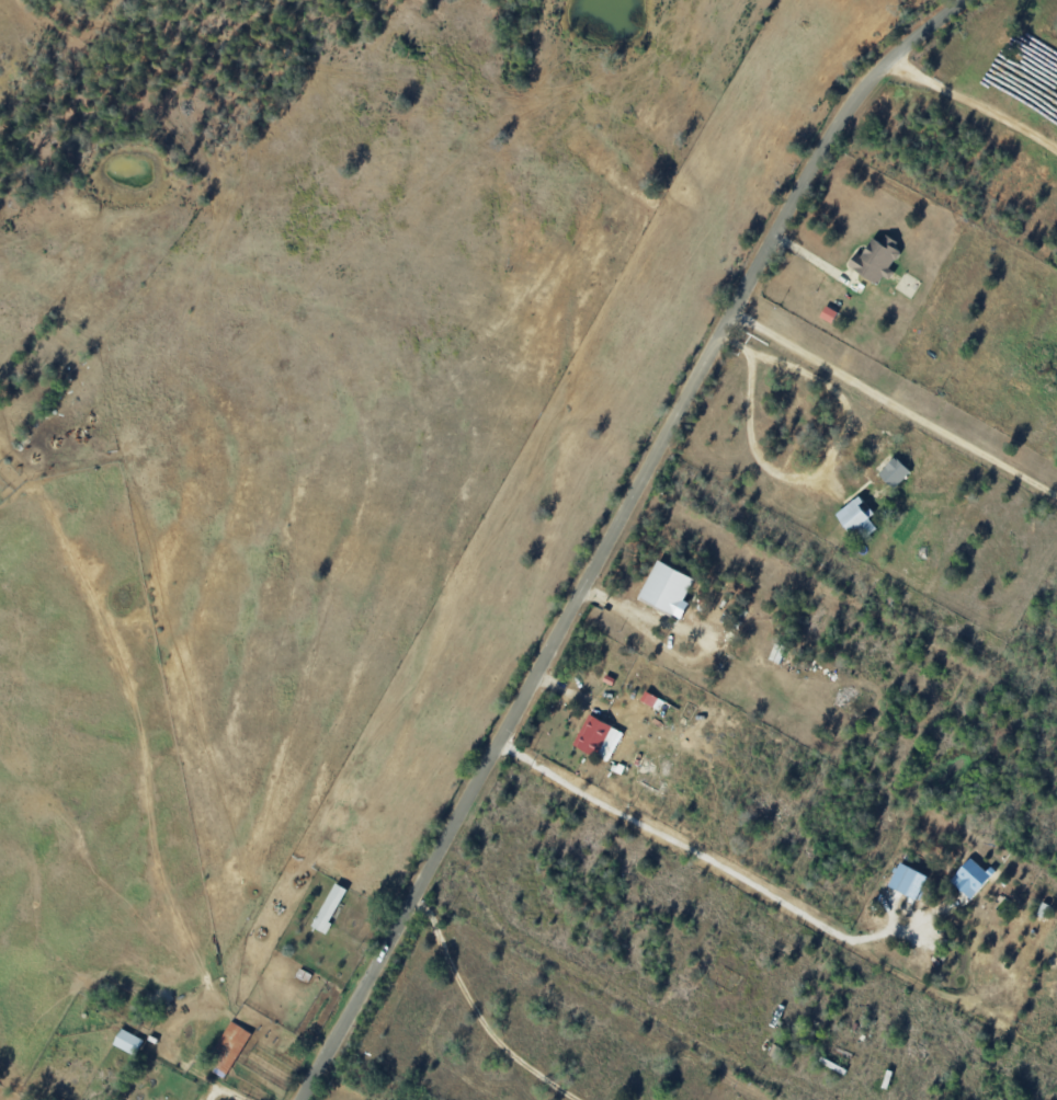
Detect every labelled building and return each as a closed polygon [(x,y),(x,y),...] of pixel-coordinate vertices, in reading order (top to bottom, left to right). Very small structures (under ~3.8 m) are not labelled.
[(876,285),(882,275),(889,280),(894,272),(889,268),(902,248),(884,236),(880,242),(873,237),(860,255),(856,252),(847,265),(876,285)] [(819,316),(832,323),(837,312),(825,305),(819,316)] [(894,489),(910,471),(894,456),(878,473),(894,489)] [(834,513),(849,533),(860,526),(866,535),(876,528),(866,515),(868,513),(857,498),(834,513)] [(693,577),(655,561),(639,599),(678,614),(693,577)] [(573,746),(591,754),(595,745),(601,748),(612,726),(588,714),(573,746)] [(973,899),(992,873),(968,856),(950,882),(973,899)] [(888,886),(906,895),(918,871),(899,863),(888,886)] [(311,926),(326,934),(331,924),(328,922),(346,889),(335,883),(311,926)] [(228,1076),(249,1031),(229,1021),(208,1067),(228,1076)] [(143,1040),(121,1028),(113,1044),(135,1056),(143,1040)]
